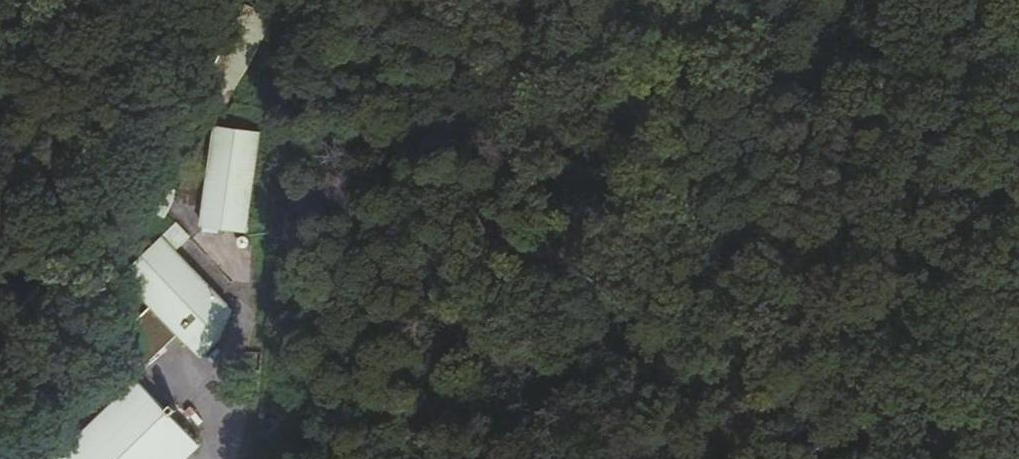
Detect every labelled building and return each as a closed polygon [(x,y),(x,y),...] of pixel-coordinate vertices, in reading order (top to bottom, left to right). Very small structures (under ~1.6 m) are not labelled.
[(212,126),(200,227),(243,231),(255,131),(212,126)] [(127,288),(151,310),(123,341),(153,369),(181,338),(197,353),(236,310),(166,246),(127,288)] [(135,380),(54,458),(188,458),(202,446),(175,420),(180,414),(169,403),(163,408),(135,380)]
